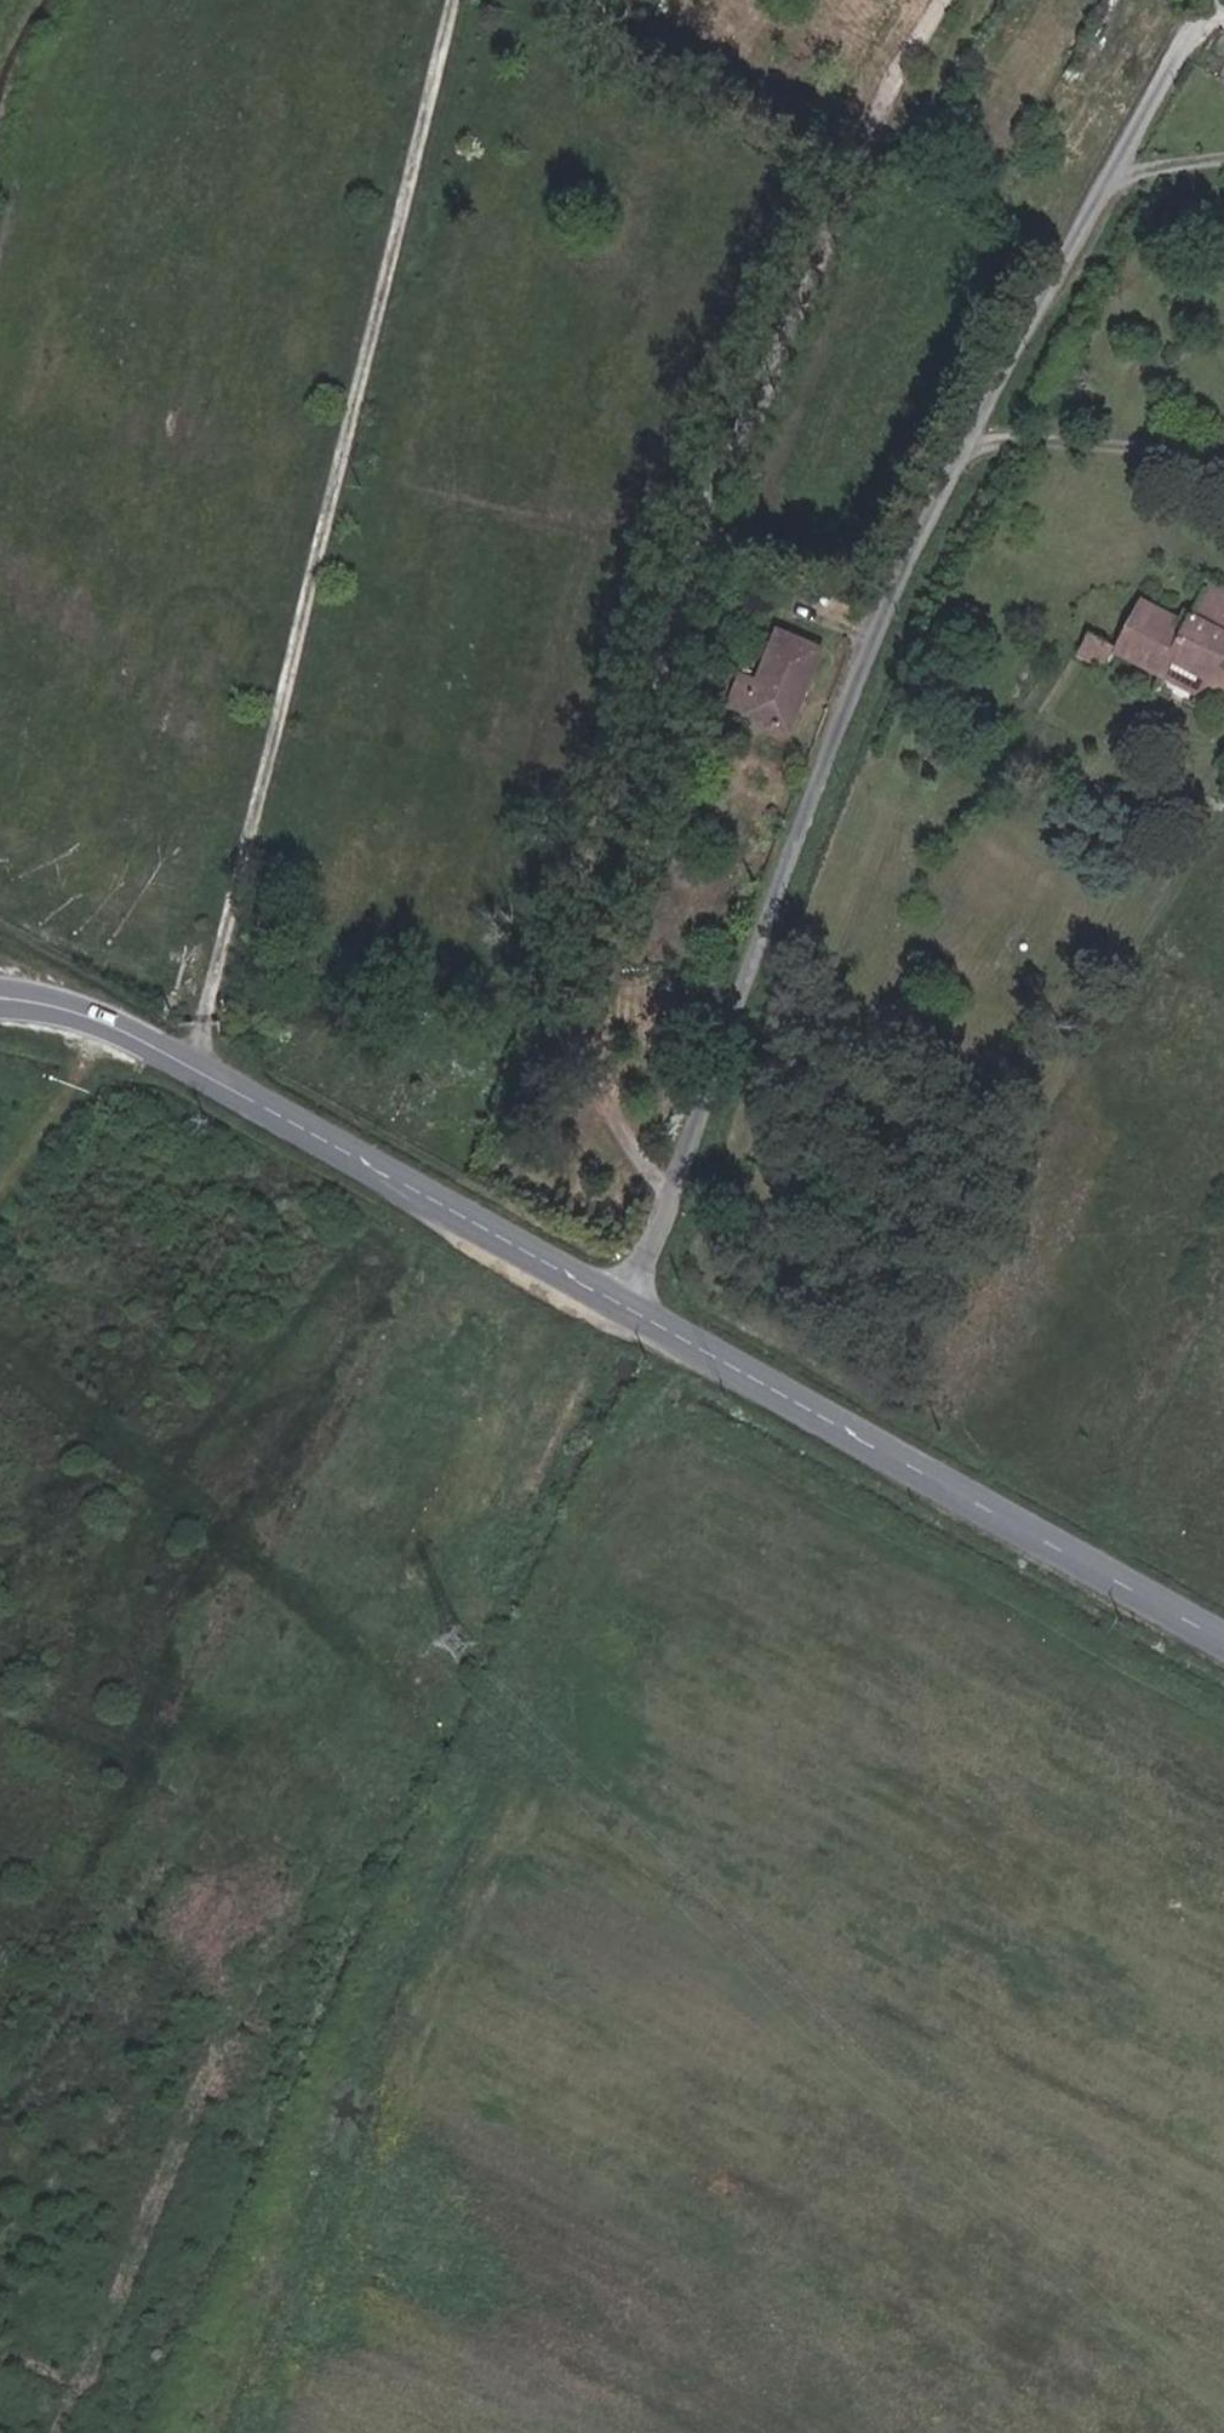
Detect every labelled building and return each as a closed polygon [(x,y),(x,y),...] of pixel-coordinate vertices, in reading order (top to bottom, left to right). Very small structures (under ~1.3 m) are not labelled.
[(1223,619),(1223,616),(1223,587),(1198,574),(1185,599),(1223,619)] [(1159,602),(1134,589),(1130,597),(1107,640),(1153,665),(1163,646),(1198,664),(1189,681),(1207,690),(1223,658),(1223,636),(1216,631),(1223,619),(1185,599),(1178,612),(1159,602)] [(759,707),(798,721),(829,644),(806,635),(797,653),(781,648),(759,707)]
